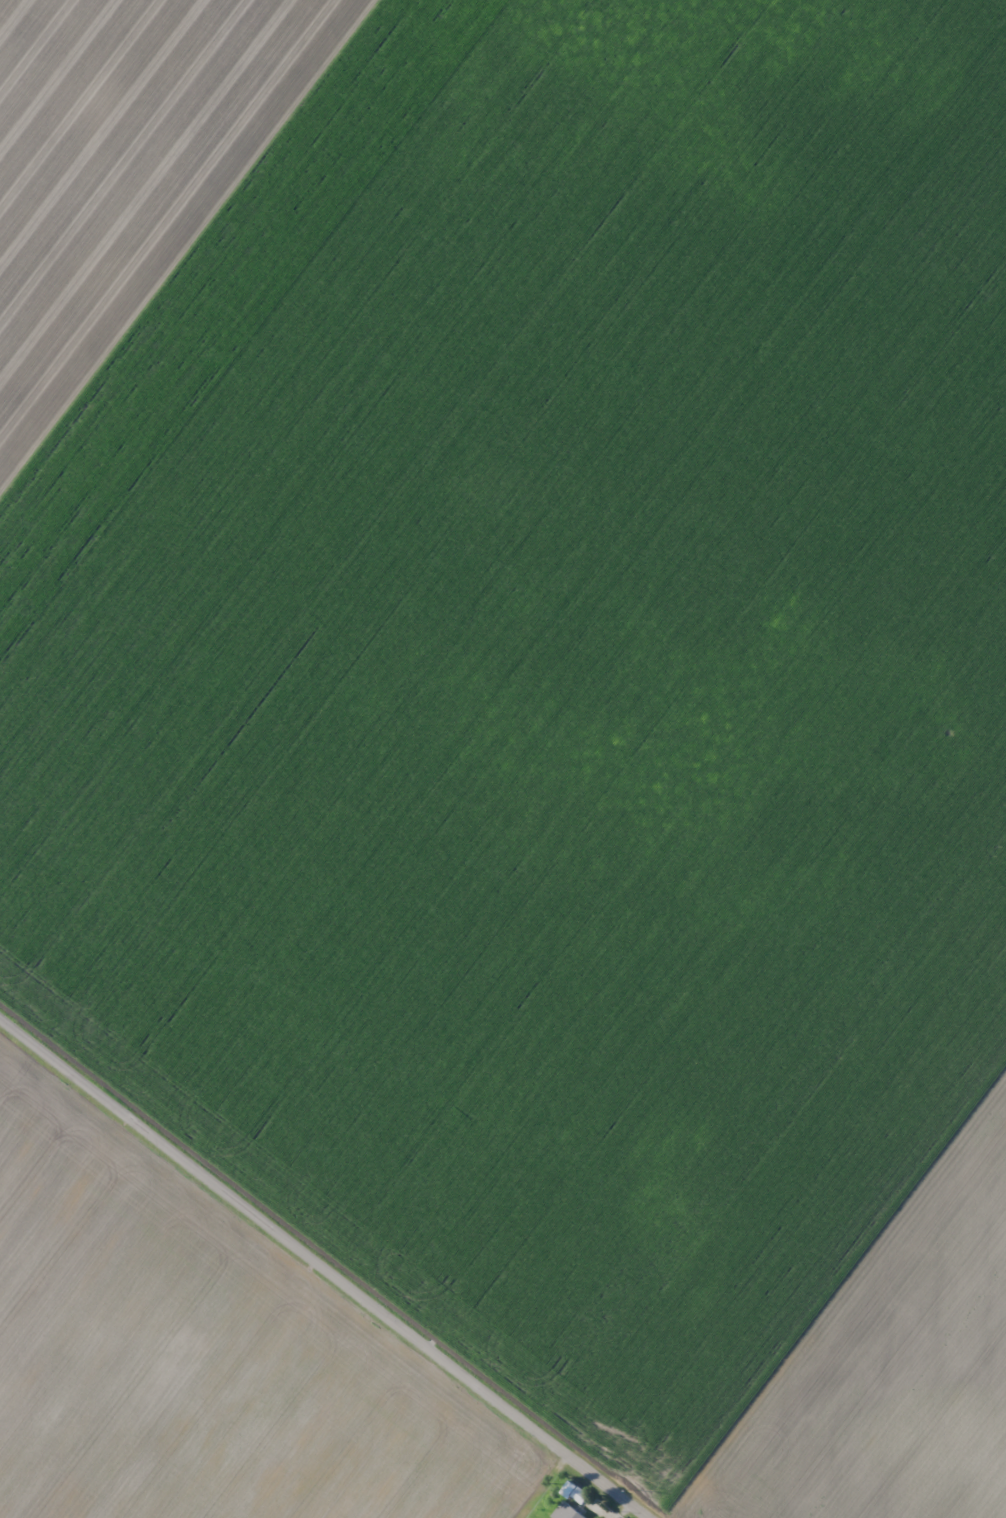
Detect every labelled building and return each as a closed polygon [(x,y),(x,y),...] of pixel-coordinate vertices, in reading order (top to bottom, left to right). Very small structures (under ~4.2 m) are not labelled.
[(562,1490),(583,1505),(590,1496),(569,1481),(562,1490)] [(564,1501),(552,1517),(553,1517),(587,1517),(564,1501)]
